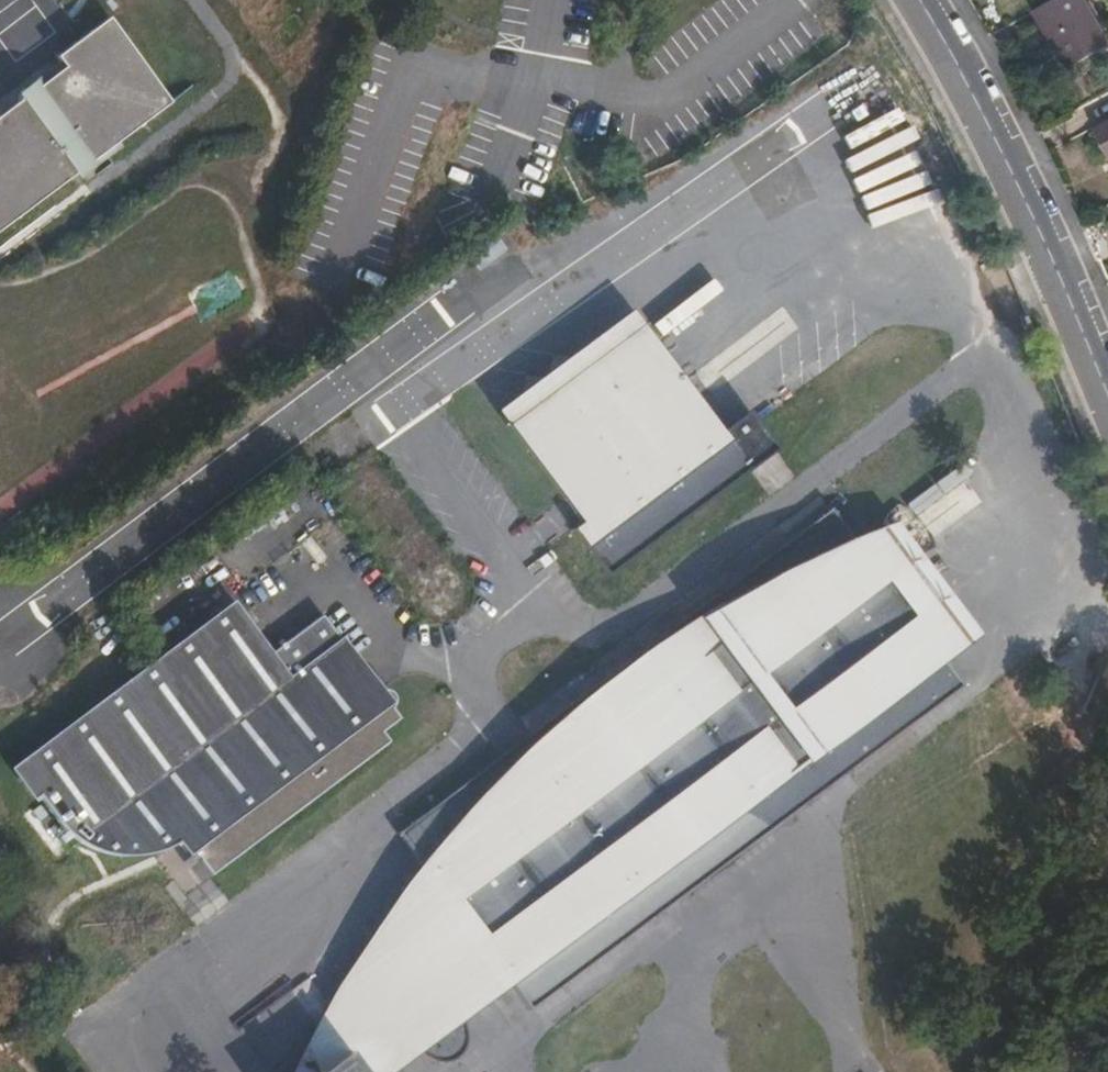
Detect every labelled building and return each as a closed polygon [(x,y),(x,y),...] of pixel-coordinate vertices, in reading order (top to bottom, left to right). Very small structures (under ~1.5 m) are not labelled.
[(1035,9),(1068,69),(1107,47),(1107,42),(1085,0),(1052,0),(1035,9)] [(171,102),(108,18),(57,57),(64,68),(38,88),(36,86),(32,86),(29,86),(27,88),(24,89),(23,91),(21,93),(19,96),(19,100),(20,102),(0,117),(0,231),(171,102)] [(1094,127),(1107,155),(1107,120),(1094,127)] [(636,303),(496,398),(579,519),(570,525),(599,567),(777,445),(750,404),(720,425),(636,303)] [(330,1030),(468,927),(514,987),(530,1009),(962,685),(830,508),(398,833),(450,902),(305,1011),(339,1056),(318,1071),(361,1071),(330,1030)] [(239,836),(379,732),(397,718),(389,708),(391,705),(393,700),(392,696),(390,693),(388,692),(387,691),(384,691),(381,690),(379,691),(377,691),(367,699),(351,677),(362,670),(321,615),(268,655),(232,607),(15,770),(36,798),(39,796),(59,823),(69,833),(83,843),(100,851),(121,856),(144,855),(162,849),(179,842),(186,851),(190,847),(210,874),(246,847),(239,836)] [(387,741),(379,732),(239,836),(246,847),(387,741)] [(361,1071),(400,1071),(514,987),(468,927),(330,1030),(361,1071)]
